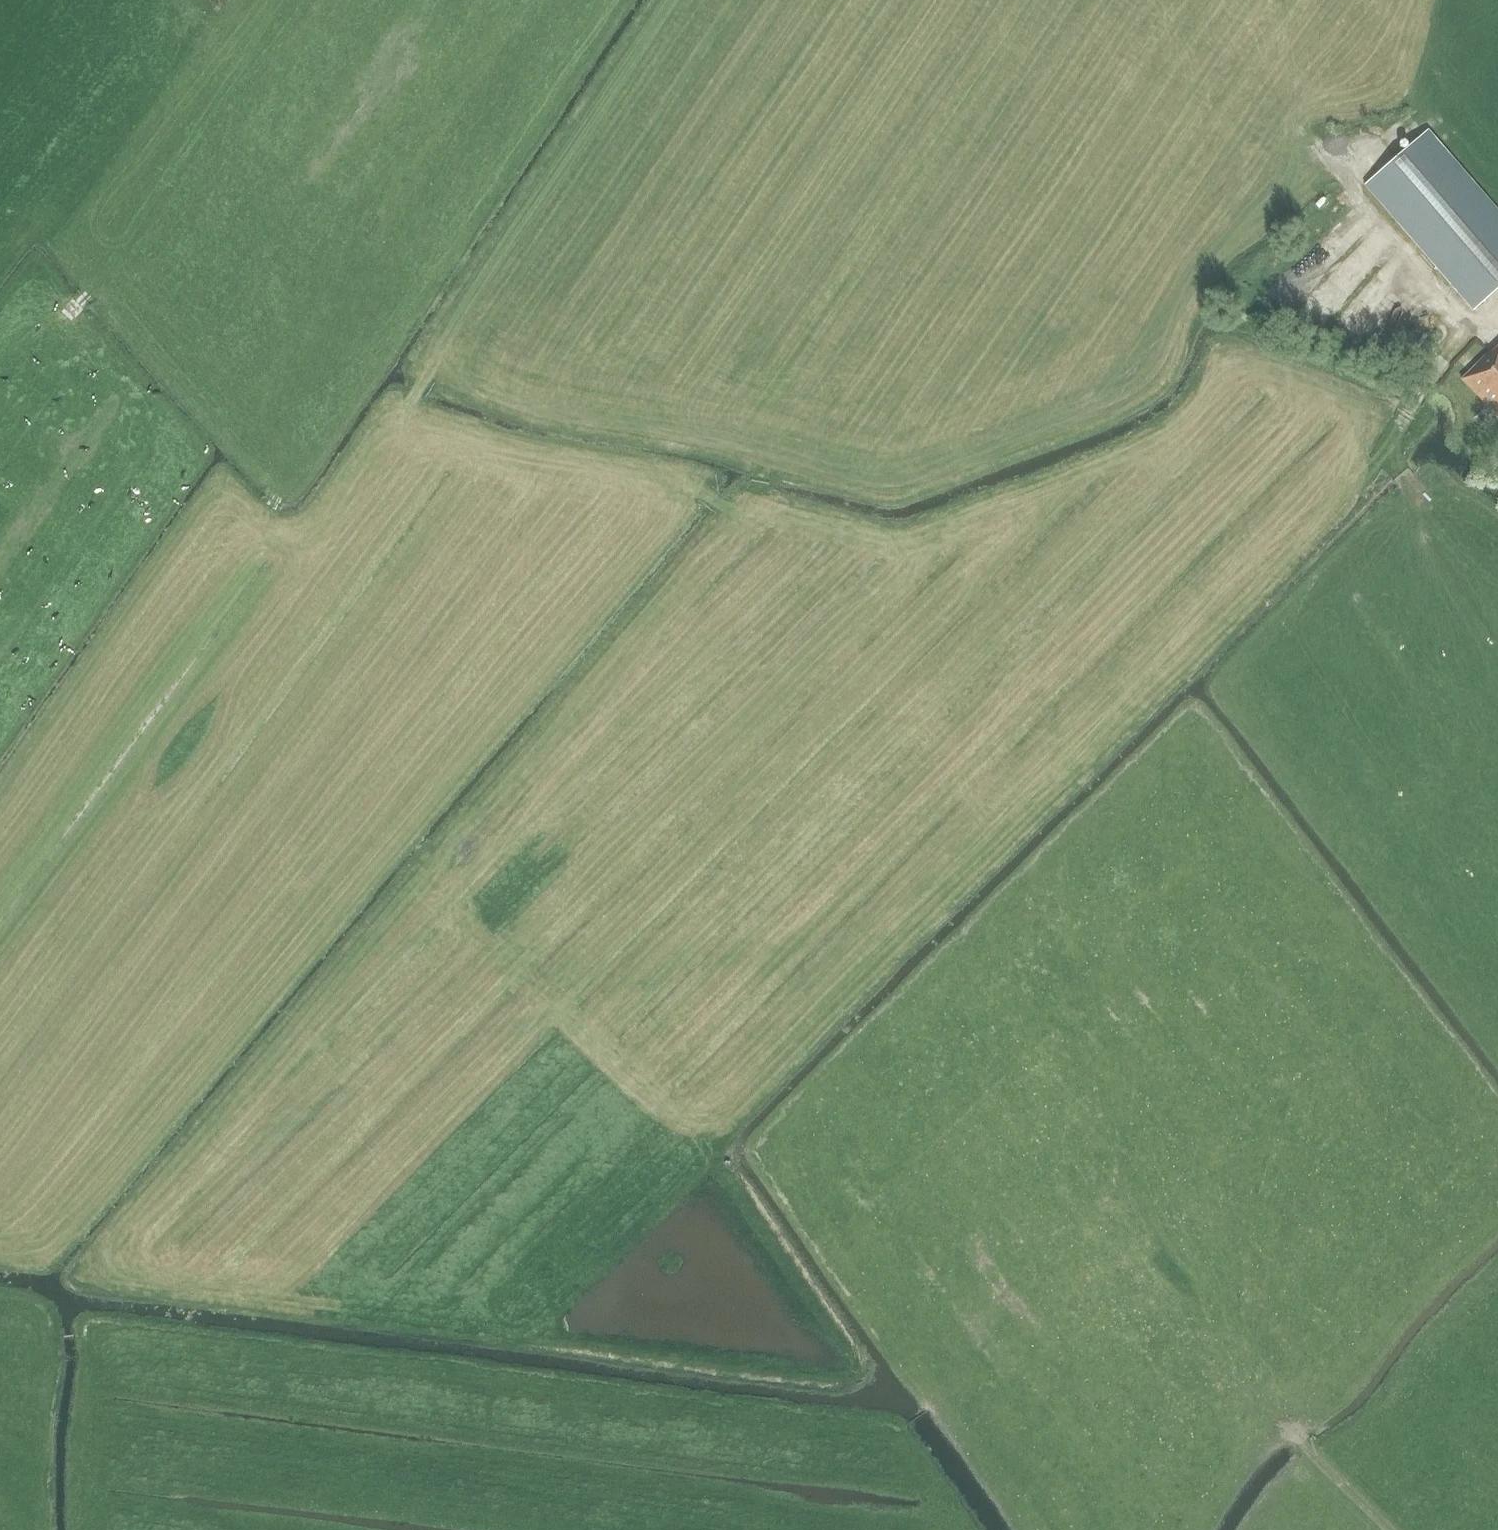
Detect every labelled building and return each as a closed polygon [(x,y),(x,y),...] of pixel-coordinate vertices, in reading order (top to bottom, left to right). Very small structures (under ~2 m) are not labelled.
[(1497,289),(1497,211),(1429,130),(1366,184),(1474,309),(1497,289)] [(1363,336),(1412,289),(1388,264),(1339,310),(1363,336)] [(1492,353),(1490,352),(1462,379),(1497,416),(1497,347),(1492,353)]
